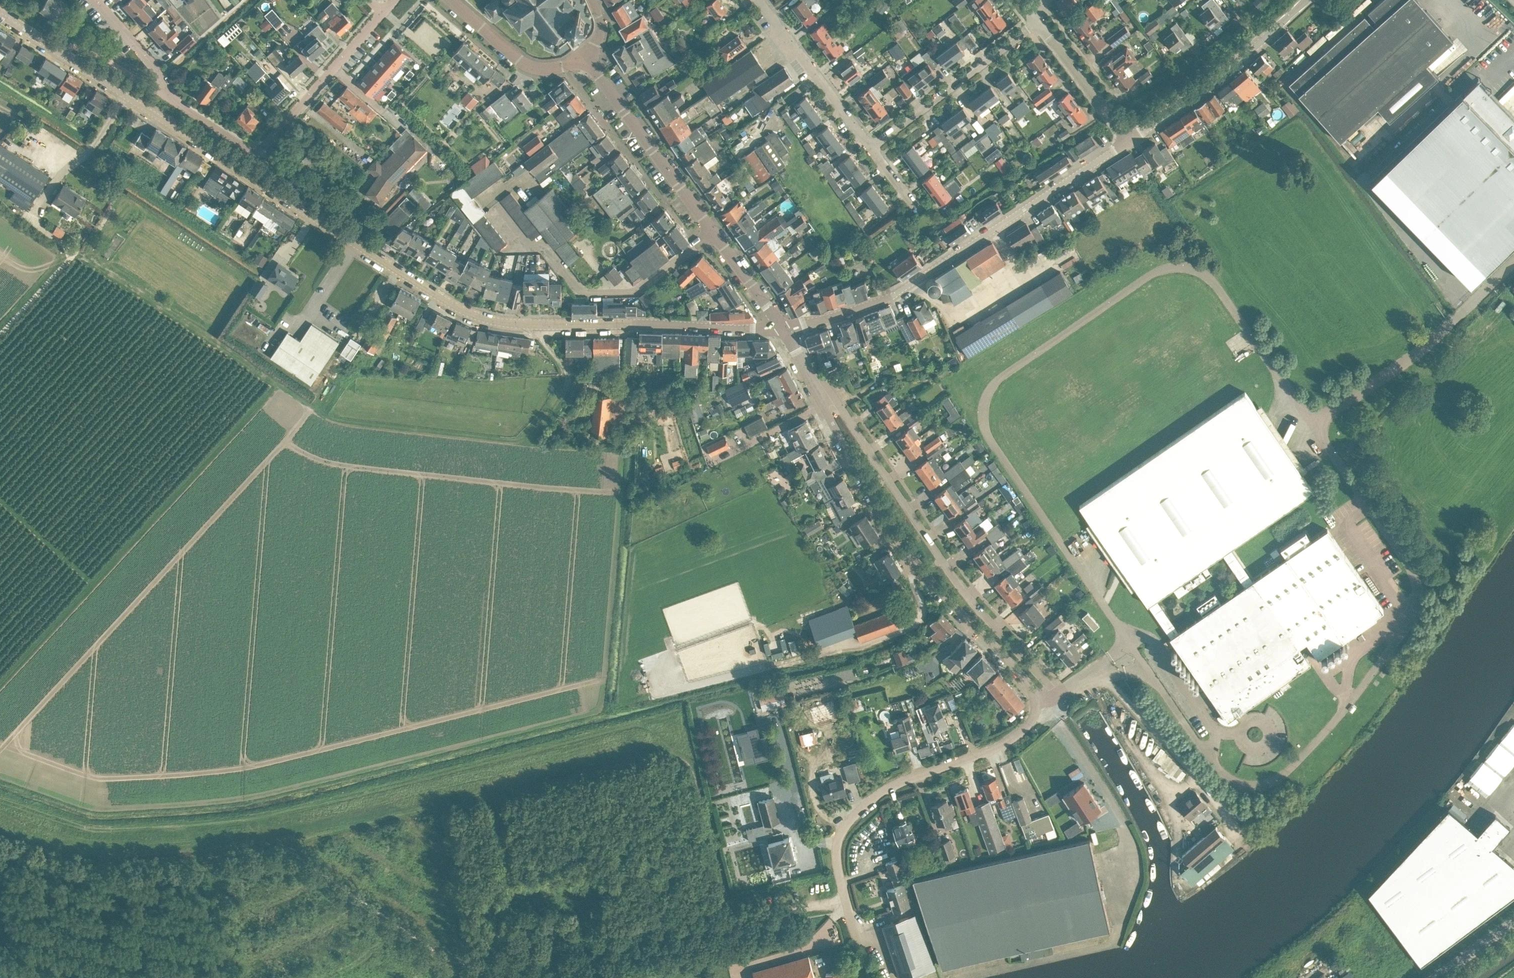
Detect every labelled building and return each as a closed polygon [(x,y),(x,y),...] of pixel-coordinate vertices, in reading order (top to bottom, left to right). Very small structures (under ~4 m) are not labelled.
[(63,5),(56,0),(46,0),(39,10),(53,20),(63,5)] [(122,4),(123,5),(123,7),(126,10),(128,10),(132,15),(146,2),(145,0),(127,0),(122,4)] [(284,6),(280,0),(279,0),(271,4),(275,11),(284,6)] [(486,4),(488,7),(485,9),(491,17),(494,15),(504,8),(514,21),(516,19),(520,25),(520,28),(522,28),(522,26),(525,23),(532,33),(532,35),(533,35),(534,33),(539,30),(540,31),(540,32),(540,33),(541,34),(542,35),(543,36),(544,37),(546,39),(546,41),(547,41),(547,42),(547,43),(548,44),(549,45),(550,45),(551,45),(552,45),(553,45),(555,45),(555,44),(556,43),(557,42),(559,43),(561,42),(561,40),(573,31),(574,33),(574,37),(577,37),(577,34),(587,26),(590,27),(590,24),(587,24),(580,14),(580,11),(578,11),(577,14),(575,15),(574,14),(574,13),(574,12),(573,11),(573,10),(572,10),(571,9),(570,9),(570,8),(569,7),(574,3),(576,3),(576,2),(574,2),(573,0),(492,0),(486,4)] [(630,20),(638,15),(629,0),(628,0),(622,3),(621,4),(612,10),(622,25),(630,20)] [(720,0),(713,0),(691,16),(695,22),(711,10),(717,17),(727,10),(720,0)] [(793,7),(802,20),(807,26),(818,18),(813,12),(808,6),(816,0),(802,0),(793,7)] [(890,4),(887,0),(882,0),(883,1),(877,9),(884,13),(890,4)] [(968,2),(967,0),(953,0),(959,8),(968,2)] [(985,0),(973,0),(968,4),(973,10),(976,7),(986,20),(997,11),(989,0),(985,0)] [(1073,8),(1078,4),(1075,0),(1059,0),(1056,2),(1065,14),(1073,8)] [(1097,1),(1084,10),(1088,15),(1087,16),(1074,26),(1084,39),(1095,31),(1089,24),(1105,12),(1101,7),(1110,0),(1099,0),(1097,1)] [(1119,0),(1111,0),(1120,12),(1125,8),(1119,0)] [(1127,2),(1134,14),(1140,11),(1133,0),(1131,0),(1127,2)] [(1229,19),(1215,0),(1208,0),(1201,5),(1205,10),(1200,15),(1213,31),(1229,19)] [(1289,83),(1340,140),(1378,107),(1390,121),(1438,77),(1426,64),(1452,40),(1417,0),(1381,0),(1368,12),(1371,15),(1367,19),(1364,16),(1289,83)] [(339,34),(351,23),(344,15),(332,1),(323,9),(316,16),(321,21),(319,22),(320,23),(327,30),(332,26),(339,34)] [(146,2),(132,15),(141,25),(143,24),(145,27),(153,20),(151,17),(156,12),(147,2),(146,2)] [(277,29),(284,22),(272,8),(264,15),(277,29)] [(1126,22),(1131,18),(1132,17),(1125,8),(1120,12),(1120,13),(1120,14),(1126,22)] [(1006,23),(997,11),(986,20),(982,23),(991,35),(1006,23)] [(955,13),(948,18),(952,22),(958,18),(955,13)] [(663,69),(677,61),(661,46),(649,27),(641,15),(628,24),(623,27),(619,29),(626,40),(625,40),(626,43),(614,51),(616,54),(614,55),(621,67),(623,66),(625,69),(636,63),(638,66),(643,63),(641,60),(644,58),(654,75),(663,69)] [(153,20),(145,27),(148,30),(157,40),(172,27),(163,17),(158,21),(155,18),(153,20)] [(1157,17),(1141,29),(1146,36),(1163,24),(1157,17)] [(1237,17),(1232,22),(1235,26),(1236,27),(1238,25),(1241,22),(1237,17)] [(710,33),(720,26),(715,18),(705,26),(710,33)] [(900,32),(907,27),(902,18),(894,23),(900,32)] [(266,31),(272,25),(266,19),(260,24),(266,31)] [(1183,51),(1193,43),(1176,22),(1170,27),(1174,31),(1164,38),(1174,51),(1180,47),(1183,51)] [(821,45),(832,38),(826,30),(828,29),(824,23),(811,32),(821,45)] [(755,33),(759,31),(754,24),(750,27),(755,33)] [(302,40),(297,44),(303,51),(310,59),(325,46),(321,40),(327,35),(320,27),(318,25),(305,36),(310,41),(306,44),(302,40)] [(940,25),(934,30),(939,36),(945,32),(940,25)] [(1113,47),(1131,33),(1125,25),(1107,39),(1113,47)] [(172,27),(157,40),(162,46),(160,48),(164,51),(166,50),(166,51),(176,42),(172,38),(178,32),(173,26),(172,27)] [(11,58),(16,50),(10,46),(16,38),(0,28),(0,51),(5,54),(0,61),(7,65),(11,58)] [(1296,39),(1288,30),(1287,30),(1273,43),(1284,55),(1297,43),(1302,49),(1312,39),(1305,31),(1296,39)] [(1095,31),(1084,39),(1094,52),(1102,46),(1107,42),(1103,37),(1102,37),(1101,35),(1099,36),(1095,31)] [(1151,42),(1158,36),(1155,31),(1148,37),(1151,42)] [(970,48),(976,43),(968,33),(962,38),(965,42),(970,48)] [(183,50),(194,40),(189,35),(178,45),(183,50)] [(738,35),(719,49),(730,63),(740,55),(737,52),(746,45),(738,35)] [(837,45),(832,38),(821,45),(831,59),(844,50),(839,43),(837,45)] [(955,59),(965,52),(960,46),(965,42),(962,38),(958,41),(947,49),(955,59)] [(495,69),(464,41),(454,53),(453,53),(469,67),(464,72),(474,81),(479,75),(485,81),(490,76),(500,85),(507,78),(496,68),(495,69)] [(395,42),(385,52),(402,67),(411,56),(395,42)] [(893,54),(901,48),(897,43),(889,49),(893,54)] [(28,62),(28,61),(34,53),(22,45),(16,54),(28,62)] [(257,45),(248,53),(254,61),(264,52),(257,45)] [(861,63),(865,61),(860,55),(865,51),(862,46),(854,52),(861,63)] [(1103,64),(1113,77),(1123,70),(1130,64),(1137,59),(1127,46),(1116,55),(1111,58),(1103,64)] [(228,59),(232,55),(225,48),(221,51),(228,59)] [(272,51),(267,55),(275,65),(280,61),(284,58),(275,48),(272,51)] [(759,84),(770,77),(751,49),(703,82),(710,92),(717,103),(754,77),(759,84)] [(947,49),(933,59),(936,64),(937,65),(941,62),(945,67),(955,59),(947,49)] [(930,56),(927,51),(922,55),(924,59),(915,66),(918,70),(927,81),(936,73),(933,68),(937,65),(931,56),(930,56)] [(402,67),(385,52),(376,62),(393,77),(402,67)] [(1033,77),(1048,66),(1039,53),(1027,61),(1037,74),(1033,77)] [(285,66),(284,66),(285,67),(292,75),(306,63),(299,55),(298,54),(288,63),(285,66)] [(1266,74),(1273,68),(1261,54),(1250,65),(1257,72),(1258,74),(1260,71),(1265,76),(1266,74)] [(58,81),(60,78),(66,70),(46,57),(38,69),(58,81)] [(849,83),(857,77),(862,74),(853,61),(847,65),(848,67),(841,72),(849,83)] [(256,62),(247,71),(256,81),(260,77),(267,85),(264,88),(270,95),(277,102),(290,90),(283,83),(277,76),(273,80),(256,62)] [(376,62),(367,73),(383,87),(393,77),(376,62)] [(10,75),(13,69),(9,66),(5,73),(10,75)] [(917,88),(927,81),(918,70),(915,66),(901,76),(904,81),(908,86),(913,83),(917,88)] [(1046,86),(1057,78),(1048,66),(1033,77),(1039,84),(1043,82),(1046,86)] [(793,81),(794,80),(784,67),(770,77),(759,84),(758,85),(753,89),(756,94),(752,97),(761,110),(771,103),(768,98),(785,86),(793,81)] [(1022,83),(1027,79),(1019,67),(1014,71),(1022,83)] [(873,84),(859,95),(867,107),(878,99),(878,98),(874,93),(879,89),(878,87),(884,83),(891,78),(884,68),(877,73),(869,79),(873,84)] [(1123,70),(1113,77),(1123,90),(1136,81),(1131,75),(1129,77),(1125,72),(1123,70)] [(1149,70),(1139,77),(1143,83),(1147,80),(1150,83),(1153,81),(1151,77),(1153,75),(1149,70)] [(1245,70),(1231,81),(1240,94),(1243,98),(1245,100),(1259,88),(1255,83),(1251,78),(1245,70)] [(73,94),(76,88),(82,80),(68,71),(57,90),(62,94),(65,89),(73,94)] [(224,76),(219,72),(211,82),(204,77),(199,85),(193,93),(193,94),(194,94),(206,103),(206,102),(210,96),(211,97),(212,96),(211,96),(213,93),(214,91),(216,90),(215,89),(219,83),(227,88),(233,79),(226,74),(224,76)] [(374,97),(383,87),(367,73),(358,83),(374,97)] [(644,73),(634,79),(637,84),(647,78),(644,73)] [(1006,92),(1016,84),(1008,73),(997,81),(1006,92)] [(238,75),(233,81),(241,89),(247,83),(238,75)] [(648,104),(678,84),(674,78),(658,89),(655,83),(641,93),(648,104)] [(554,97),(543,105),(547,110),(548,109),(556,103),(558,101),(561,105),(565,102),(576,94),(564,79),(563,80),(549,90),(554,97)] [(478,98),(486,89),(476,81),(468,90),(478,98)] [(904,97),(912,92),(908,87),(908,86),(904,81),(897,87),(904,97)] [(1243,98),(1240,94),(1231,81),(1218,91),(1224,99),(1227,97),(1230,101),(1233,98),(1237,103),(1243,98)] [(1461,95),(1370,182),(1470,285),(1513,243),(1513,119),(1477,81),(1462,95),(1461,95)] [(88,97),(93,90),(87,86),(82,94),(88,97)] [(348,86),(339,95),(347,102),(346,103),(346,104),(350,108),(351,108),(352,107),(356,103),(367,114),(373,108),(368,103),(348,86)] [(988,105),(999,97),(991,86),(980,94),(988,105)] [(1037,106),(1053,93),(1048,87),(1032,99),(1037,106)] [(97,114),(102,106),(108,97),(96,89),(90,98),(85,106),(97,114)] [(497,99),(493,102),(500,111),(506,119),(518,109),(516,106),(519,104),(524,110),(533,103),(532,102),(532,101),(533,100),(529,96),(528,97),(523,91),(523,90),(520,92),(513,97),(514,98),(511,101),(505,93),(497,99)] [(470,108),(478,99),(468,91),(460,100),(470,108)] [(722,110),(717,103),(710,92),(686,109),(681,112),(660,125),(672,143),(692,130),(688,123),(708,109),(713,117),(722,110)] [(1067,114),(1078,105),(1068,92),(1057,101),(1061,106),(1056,109),(1062,117),(1067,114)] [(673,99),(668,93),(656,101),(647,106),(660,125),(681,112),(676,105),(685,99),(681,93),(673,99)] [(1041,111),(1058,99),(1053,93),(1037,106),(1041,111)] [(564,110),(556,116),(563,124),(578,113),(586,106),(576,94),(565,102),(561,105),(564,110)] [(978,113),(988,105),(980,94),(970,102),(978,113)] [(1194,108),(1194,109),(1203,122),(1208,119),(1224,108),(1214,94),(1194,108)] [(799,110),(791,116),(795,121),(803,115),(814,107),(806,96),(805,97),(798,102),(795,104),(799,110)] [(249,129),(258,119),(252,114),(259,106),(252,99),(243,110),(236,117),(244,124),(243,125),(243,127),(246,130),(248,129),(249,129)] [(876,119),(887,110),(878,99),(867,107),(876,119)] [(1031,109),(1024,100),(1016,106),(1023,116),(1031,109)] [(398,101),(394,108),(400,111),(403,104),(398,101)] [(347,136),(353,124),(348,121),(332,108),(324,102),(317,111),(347,136)] [(493,102),(486,107),(493,116),(500,111),(493,102)] [(739,102),(725,111),(728,117),(743,108),(739,102)] [(1076,126),(1087,117),(1078,105),(1067,114),(1076,126)] [(1011,110),(1018,119),(1023,116),(1016,106),(1011,110)] [(488,121),(493,116),(486,107),(481,112),(488,121)] [(811,126),(814,124),(822,118),(814,107),(803,115),(811,126)] [(961,126),(971,118),(963,107),(953,115),(961,126)] [(1194,109),(1160,131),(1165,140),(1170,146),(1171,146),(1176,142),(1179,140),(1182,145),(1187,142),(1190,139),(1194,137),(1191,132),(1200,125),(1205,132),(1208,130),(1203,122),(1194,109)] [(790,125),(795,121),(787,110),(782,114),(790,125)] [(1235,119),(1231,114),(1229,110),(1224,114),(1231,125),(1235,122),(1236,121),(1235,119)] [(549,143),(525,161),(535,174),(541,182),(560,167),(565,163),(593,142),(605,132),(606,132),(605,131),(590,112),(590,111),(589,111),(582,117),(572,124),(565,129),(549,142),(549,143)] [(999,119),(1002,124),(1010,118),(1006,113),(999,119)] [(965,131),(961,126),(953,115),(942,123),(950,134),(956,130),(960,135),(965,131)] [(795,133),(801,129),(795,121),(790,125),(795,133)] [(989,134),(992,139),(994,141),(995,140),(998,145),(999,144),(1003,141),(1000,136),(999,137),(997,135),(997,134),(1001,131),(994,122),(985,129),(989,134)] [(1033,125),(1035,131),(1044,128),(1042,123),(1033,125)] [(619,136),(623,133),(617,124),(613,126),(619,136)] [(692,130),(672,143),(679,154),(687,149),(697,142),(708,135),(705,130),(701,125),(698,127),(697,127),(692,130)] [(825,144),(836,136),(828,126),(820,132),(817,134),(825,144)] [(938,143),(941,140),(946,136),(938,126),(933,130),(937,134),(933,136),(938,143)] [(1063,139),(1071,134),(1067,128),(1059,134),(1060,135),(1057,137),(1059,141),(1062,139),(1063,139)] [(158,131),(155,129),(150,137),(142,131),(134,143),(143,149),(146,145),(174,163),(180,154),(185,145),(177,140),(177,141),(168,136),(167,137),(164,135),(165,134),(159,130),(158,131)] [(407,131),(406,129),(402,134),(398,137),(390,146),(395,151),(382,165),(376,160),(368,168),(377,177),(366,193),(381,203),(386,194),(394,183),(427,149),(407,131)] [(728,129),(723,132),(728,139),(732,136),(728,129)] [(772,174),(786,165),(780,156),(789,151),(777,134),(772,132),(766,136),(768,140),(755,148),(772,174)] [(590,146),(595,153),(599,157),(604,154),(607,151),(615,145),(607,133),(599,140),(595,142),(590,146)] [(1046,138),(1044,136),(1045,136),(1043,133),(1038,137),(1038,136),(1030,142),(1033,145),(1036,144),(1038,146),(1042,142),(1041,141),(1046,138)] [(316,143),(312,141),(305,134),(300,140),(306,145),(291,162),(304,173),(310,166),(325,149),(317,142),(316,143)] [(979,134),(971,140),(974,144),(982,139),(979,134)] [(530,155),(545,144),(538,135),(523,146),(530,155)] [(1080,157),(1081,157),(1098,145),(1091,135),(1073,147),(1080,157)] [(836,153),(844,147),(836,136),(825,144),(821,148),(825,154),(830,151),(833,155),(836,153)] [(952,154),(957,151),(946,136),(941,140),(952,154)] [(713,175),(704,163),(717,154),(706,139),(691,148),(680,156),(705,191),(716,183),(721,179),(717,173),(713,175)] [(964,152),(974,144),(971,140),(960,147),(964,152)] [(812,155),(816,152),(808,141),(803,144),(811,155),(812,154),(812,155)] [(1160,149),(1155,142),(1143,150),(1153,165),(1160,161),(1163,166),(1174,158),(1166,145),(1160,149)] [(2,182),(14,190),(8,199),(25,210),(26,208),(32,200),(43,184),(48,176),(15,153),(0,143),(0,181),(2,182)] [(910,163),(921,155),(913,145),(902,153),(910,163)] [(1073,160),(1079,156),(1072,146),(1066,150),(1073,160)] [(196,169),(203,159),(201,158),(202,156),(187,147),(179,160),(194,169),(195,168),(196,169)] [(957,151),(952,154),(956,160),(964,154),(960,148),(957,151)] [(758,183),(771,174),(754,149),(741,158),(758,183)] [(618,172),(629,163),(621,152),(609,161),(598,169),(602,173),(613,165),(618,172)] [(992,152),(985,157),(989,163),(996,158),(992,152)] [(593,162),(599,157),(595,153),(589,157),(593,162)] [(1135,158),(1131,153),(1108,168),(1117,183),(1140,169),(1144,174),(1152,170),(1142,154),(1135,158)] [(485,154),(471,164),(477,172),(486,166),(491,162),(485,154)] [(812,167),(817,164),(818,163),(812,155),(812,154),(811,155),(812,156),(807,160),(812,167)] [(847,173),(858,166),(850,155),(842,161),(840,163),(847,173)] [(918,174),(926,168),(929,166),(921,155),(910,163),(918,174)] [(1043,183),(1072,164),(1066,155),(1037,174),(1043,183)] [(363,168),(367,160),(361,157),(358,165),(363,168)] [(204,174),(205,173),(211,164),(203,159),(196,169),(204,174)] [(822,161),(818,164),(822,169),(831,163),(828,159),(823,163),(822,161)] [(477,172),(457,188),(462,195),(467,191),(472,198),(475,196),(500,177),(504,173),(494,160),(491,162),(486,166),(477,172)] [(573,174),(565,163),(560,167),(572,183),(581,177),(577,172),(573,174)] [(832,185),(837,182),(830,172),(832,169),(835,167),(831,163),(822,169),(821,170),(832,185)] [(966,163),(954,172),(961,183),(974,174),(966,163)] [(235,200),(239,192),(245,184),(216,164),(210,173),(201,186),(225,202),(229,196),(235,200)] [(634,169),(631,165),(631,164),(602,186),(594,193),(612,217),(616,214),(625,207),(636,198),(649,188),(645,184),(646,184),(645,183),(637,173),(639,171),(636,168),(634,169)] [(356,179),(363,172),(357,166),(350,174),(356,179)] [(856,184),(858,182),(866,176),(858,166),(847,173),(856,184)] [(932,192),(942,184),(933,172),(931,175),(923,181),(932,192)] [(781,175),(770,181),(773,186),(784,180),(781,175)] [(1098,175),(1090,179),(1101,196),(1108,191),(1106,187),(1110,185),(1109,184),(1104,175),(1100,178),(1098,175)] [(581,177),(572,183),(578,191),(582,196),(587,192),(583,187),(587,185),(581,177)] [(535,195),(539,191),(529,179),(524,183),(535,195)] [(1090,179),(1083,184),(1088,193),(1084,196),(1090,206),(1091,207),(1103,199),(1101,196),(1090,179)] [(838,195),(843,191),(837,182),(832,185),(838,195)] [(942,184),(932,192),(941,204),(948,198),(951,196),(961,188),(956,182),(946,189),(942,184)] [(705,191),(721,213),(739,201),(735,196),(731,199),(727,195),(725,197),(716,183),(705,191)] [(869,203),(880,195),(872,184),(864,190),(861,192),(869,203)] [(838,195),(839,196),(842,200),(853,192),(855,191),(851,185),(843,191),(838,195)] [(256,204),(256,203),(262,195),(248,186),(239,200),(252,209),(256,203),(256,204)] [(69,193),(61,188),(52,202),(74,216),(79,208),(85,200),(71,191),(69,193)] [(541,229),(568,207),(552,188),(525,209),(541,229)] [(625,207),(616,214),(620,219),(635,209),(642,218),(648,213),(646,210),(651,207),(658,201),(649,188),(636,198),(625,207)] [(1074,190),(1066,195),(1077,211),(1084,206),(1086,209),(1090,206),(1084,196),(1079,198),(1074,190)] [(505,205),(515,197),(511,192),(501,200),(505,205)] [(853,215),(858,212),(858,211),(861,209),(854,199),(857,197),(854,192),(851,194),(842,200),(853,215)] [(877,214),(880,211),(888,205),(880,195),(869,203),(877,214)] [(1059,201),(1055,203),(1060,212),(1065,219),(1077,211),(1066,195),(1059,200),(1059,201)] [(396,229),(402,222),(418,206),(407,196),(385,219),(396,229)] [(790,200),(793,209),(802,206),(799,196),(790,200)] [(269,216),(276,205),(264,197),(248,220),(252,223),(257,217),(264,222),(268,215),(269,216)] [(509,210),(519,202),(515,197),(505,205),(509,210)] [(729,224),(748,210),(740,199),(739,201),(721,213),(729,224)] [(513,215),(523,207),(519,202),(509,210),(513,215)] [(983,224),(1002,210),(996,202),(977,215),(983,224)] [(748,210),(729,224),(737,235),(756,221),(752,215),(762,208),(758,203),(748,210)] [(1052,225),(1061,219),(1059,216),(1060,216),(1052,204),(1038,213),(1045,222),(1049,220),(1052,225)] [(264,222),(263,223),(274,231),(277,227),(284,233),(287,228),(288,228),(295,218),(295,217),(288,212),(276,205),(269,216),(268,215),(264,222)] [(809,205),(801,212),(808,220),(816,213),(809,205)] [(374,216),(377,210),(370,206),(367,211),(374,216)] [(451,206),(446,214),(451,217),(456,209),(451,206)] [(517,220),(527,212),(523,207),(513,215),(517,220)] [(569,265),(577,259),(582,255),(573,244),(568,237),(579,229),(583,226),(568,207),(541,229),(569,265)] [(658,235),(662,231),(674,221),(665,210),(652,219),(648,223),(658,235)] [(520,225),(530,217),(527,212),(517,220),(520,225)] [(860,226),(866,222),(858,212),(853,215),(860,226)] [(478,227),(488,219),(484,214),(474,222),(478,227)] [(784,228),(775,216),(758,229),(754,223),(756,221),(737,235),(750,253),(775,235),(784,228)] [(797,229),(807,222),(802,216),(793,222),(797,229)] [(524,230),(534,221),(530,217),(520,225),(524,230)] [(482,232),(492,224),(488,219),(478,227),(482,232)] [(947,237),(946,237),(952,245),(971,233),(969,231),(961,219),(953,224),(955,227),(957,230),(947,237)] [(1070,231),(1073,230),(1066,219),(1063,220),(1070,231)] [(528,234),(538,226),(534,221),(524,230),(528,234)] [(1031,230),(1026,223),(1007,235),(1012,243),(1015,248),(1034,236),(1039,243),(1045,239),(1037,226),(1031,230)] [(486,236),(496,229),(492,224),(482,232),(486,236)] [(644,277),(688,244),(679,229),(680,229),(676,224),(664,233),(668,238),(660,244),(656,239),(648,245),(635,256),(631,259),(631,260),(621,268),(633,284),(644,276),(644,277)] [(532,239),(542,231),(538,226),(528,234),(532,239)] [(402,251),(403,248),(413,233),(403,227),(399,231),(397,234),(395,233),(386,240),(391,243),(391,244),(402,251)] [(490,242),(499,234),(496,229),(486,236),(490,242)] [(414,255),(424,237),(414,231),(413,233),(403,248),(414,255)] [(493,246),(503,238),(499,234),(490,242),(493,246)] [(775,235),(750,253),(756,261),(773,248),(780,243),(779,241),(778,240),(775,235)] [(424,261),(426,259),(435,244),(424,237),(414,255),(424,261)] [(497,251),(507,243),(503,238),(493,246),(497,251)] [(266,242),(260,251),(269,257),(275,248),(266,242)] [(437,265),(445,253),(447,248),(436,242),(435,244),(426,259),(437,265)] [(926,286),(926,287),(927,292),(928,293),(928,294),(929,294),(930,295),(931,295),(931,296),(932,296),(933,296),(934,296),(935,296),(936,296),(937,296),(938,296),(938,295),(939,295),(940,295),(940,294),(943,302),(952,299),(949,291),(965,281),(969,287),(976,283),(981,280),(981,279),(989,274),(1002,265),(1006,262),(998,250),(992,242),(989,244),(989,243),(962,261),(935,278),(934,278),(933,278),(932,278),(931,279),(930,279),(929,279),(929,280),(928,280),(928,281),(927,281),(927,282),(926,283),(926,284),(926,285),(926,286)] [(639,243),(631,250),(635,256),(644,249),(639,243)] [(773,248),(756,261),(761,268),(778,257),(779,257),(778,256),(786,251),(782,245),(780,243),(773,248)] [(1049,251),(1052,250),(1050,246),(1037,254),(1039,258),(1047,253),(1049,251)] [(447,272),(455,259),(458,254),(447,248),(445,253),(437,265),(447,272)] [(778,257),(761,268),(770,280),(785,269),(785,268),(781,262),(786,259),(792,254),(788,250),(788,249),(786,251),(778,256),(779,257),(778,257)] [(1093,249),(1076,259),(1078,264),(1096,255),(1093,249)] [(902,281),(922,266),(913,253),(893,268),(896,272),(902,281)] [(692,265),(677,279),(684,285),(695,274),(701,280),(692,285),(698,295),(709,290),(726,279),(703,254),(692,265)] [(471,281),(476,272),(480,264),(469,258),(465,266),(460,276),(470,282),(471,281)] [(456,283),(460,276),(465,266),(455,259),(447,272),(445,277),(456,283)] [(786,259),(781,262),(785,268),(790,265),(786,259)] [(287,291),(297,277),(284,268),(285,267),(278,263),(268,278),(287,291)] [(1084,272),(1090,270),(1088,263),(1082,265),(1084,272)] [(485,288),(488,274),(491,269),(480,264),(476,272),(471,281),(482,287),(482,286),(485,288)] [(615,283),(623,277),(614,266),(606,273),(615,283)] [(779,291),(794,281),(785,269),(770,280),(779,291)] [(1043,282),(1006,304),(1019,325),(1055,303),(1073,291),(1060,271),(1043,282)] [(809,273),(780,293),(782,296),(786,304),(797,298),(803,294),(804,296),(811,294),(808,288),(805,283),(812,278),(810,275),(809,273)] [(1077,282),(1083,279),(1080,273),(1074,277),(1077,282)] [(497,297),(501,278),(488,274),(485,288),(484,294),(497,297)] [(743,299),(728,277),(726,279),(709,290),(711,294),(714,293),(719,300),(722,305),(726,310),(734,305),(743,299)] [(260,298),(269,285),(258,278),(249,291),(260,298)] [(508,299),(512,284),(513,280),(501,278),(497,297),(508,299)] [(524,299),(538,299),(537,278),(524,278),(524,286),(524,299)] [(549,283),(549,278),(539,278),(537,278),(538,299),(549,299),(549,283)] [(843,285),(842,281),(822,288),(828,308),(839,305),(855,299),(851,286),(850,283),(843,285)] [(861,299),(868,296),(866,290),(868,289),(866,284),(865,281),(851,286),(855,299),(856,300),(860,298),(861,299)] [(549,304),(562,304),(562,283),(549,283),(549,299),(549,304)] [(519,306),(521,299),(524,299),(524,286),(512,284),(508,299),(507,303),(519,306)] [(812,308),(809,309),(811,313),(828,308),(822,288),(813,291),(816,300),(810,302),(812,308)] [(411,318),(416,309),(421,300),(401,289),(391,307),(411,318)] [(797,298),(786,304),(791,314),(792,314),(792,316),(793,315),(809,309),(812,308),(810,302),(808,299),(806,300),(804,296),(803,294),(797,298)] [(690,300),(687,302),(691,309),(691,312),(696,312),(696,309),(699,309),(694,298),(692,299),(690,300)] [(706,300),(707,310),(718,309),(716,298),(706,300)] [(928,307),(924,300),(912,306),(916,315),(908,319),(910,325),(917,337),(927,331),(925,328),(937,322),(934,316),(931,310),(929,306),(928,307)] [(646,315),(646,314),(646,310),(637,305),(622,305),(622,301),(608,302),(608,304),(607,304),(607,305),(603,305),(603,315),(646,315)] [(756,320),(744,301),(735,306),(727,311),(711,311),(710,321),(723,321),(723,322),(756,320),(756,321),(756,320)] [(572,316),(597,315),(597,303),(572,303),(572,316)] [(890,306),(864,316),(871,331),(873,331),(874,332),(886,327),(889,326),(891,330),(900,326),(898,322),(897,322),(896,319),(894,313),(891,307),(890,306)] [(438,312),(433,310),(428,320),(422,316),(417,326),(423,329),(425,325),(431,328),(433,323),(444,329),(440,335),(443,337),(447,328),(452,319),(438,312)] [(269,312),(262,319),(272,327),(278,320),(269,312)] [(370,336),(363,345),(373,352),(380,343),(382,345),(397,318),(388,312),(373,339),(370,336)] [(898,322),(908,341),(917,337),(910,325),(908,319),(906,315),(896,319),(897,322),(898,322)] [(871,331),(864,316),(856,319),(860,336),(861,345),(862,347),(867,344),(865,337),(872,334),(872,333),(874,332),(873,331),(871,331)] [(981,319),(956,334),(969,356),(994,340),(981,319)] [(854,320),(842,324),(845,333),(842,334),(847,349),(861,344),(860,336),(854,320)] [(472,343),(473,339),(477,330),(472,328),(472,327),(457,321),(452,334),(448,332),(446,337),(457,341),(459,337),(472,343)] [(339,342),(312,323),(301,340),(288,331),(271,357),(311,384),(339,342)] [(832,338),(829,329),(805,337),(810,350),(824,345),(828,355),(837,351),(832,338)] [(498,352),(500,334),(479,330),(477,340),(476,346),(493,349),(492,352),(497,353),(497,352),(498,352)] [(663,354),(663,332),(640,332),(639,351),(655,352),(663,352),(663,354)] [(680,355),(681,333),(663,332),(663,354),(676,355),(676,357),(675,367),(680,367),(680,355)] [(708,356),(709,346),(709,334),(681,333),(680,355),(686,355),(685,373),(699,374),(699,356),(708,356)] [(529,350),(531,338),(500,334),(498,352),(521,356),(522,349),(529,350)] [(709,346),(708,356),(708,361),(717,361),(717,368),(720,368),(720,361),(720,354),(721,345),(721,340),(721,335),(709,334),(709,346)] [(840,335),(832,338),(837,351),(839,356),(846,353),(845,349),(840,335)] [(351,337),(341,352),(351,359),(361,344),(351,337)] [(636,362),(637,347),(638,337),(627,337),(626,360),(626,361),(636,362)] [(584,338),(566,338),(566,353),(582,353),(582,368),(585,368),(585,365),(586,365),(592,354),(592,348),(592,338),(584,338)] [(620,338),(594,338),(594,348),(594,351),(594,366),(597,369),(617,369),(620,366),(620,345),(620,338)] [(737,355),(738,355),(741,355),(769,355),(776,350),(769,339),(737,340),(737,355)] [(737,340),(724,340),(724,350),(724,358),(729,358),(738,357),(738,355),(737,355),(737,340)] [(881,352),(880,352),(881,361),(890,359),(887,344),(880,345),(881,352)] [(745,380),(785,363),(777,352),(764,359),(756,362),(758,368),(741,375),(744,381),(745,380)] [(728,375),(728,362),(720,361),(719,374),(719,375),(728,375)] [(779,396),(798,387),(787,367),(768,377),(779,396)] [(743,380),(725,389),(732,405),(751,397),(743,380)] [(779,396),(773,399),(776,405),(785,400),(788,406),(795,402),(796,404),(797,403),(797,402),(804,398),(798,387),(779,396)] [(1328,529),(1311,541),(1306,533),(1281,550),(1287,557),(1253,580),(1230,548),(1313,491),(1245,391),(1087,499),(1079,505),(1101,538),(1147,605),(1148,605),(1170,637),(1223,714),(1217,716),(1219,718),(1221,721),(1224,722),(1227,724),(1230,724),(1233,723),(1236,722),(1238,721),(1239,720),(1234,715),(1236,714),(1232,708),(1240,703),(1244,709),(1310,663),(1299,646),(1307,641),(1318,658),(1376,618),(1375,616),(1384,610),(1328,529)] [(885,419),(895,410),(892,406),(898,402),(892,394),(890,393),(888,393),(886,393),(874,402),(878,408),(877,408),(885,419)] [(594,405),(591,434),(608,435),(612,396),(596,395),(594,405)] [(913,410),(922,407),(919,398),(910,401),(913,410)] [(765,411),(773,407),(770,401),(762,405),(765,411)] [(916,417),(909,408),(899,415),(895,410),(885,419),(892,428),(900,422),(903,420),(908,417),(911,421),(916,417)] [(750,436),(768,426),(763,416),(745,425),(750,436)] [(911,421),(908,423),(911,427),(913,426),(918,423),(921,420),(918,416),(916,417),(911,421)] [(714,418),(707,421),(711,429),(717,425),(714,418)] [(791,459),(793,458),(799,455),(802,454),(800,450),(817,442),(806,420),(788,429),(797,447),(787,452),(791,459)] [(715,432),(717,439),(738,430),(736,423),(715,432)] [(905,432),(897,438),(904,447),(915,440),(918,437),(920,436),(913,426),(911,427),(905,432)] [(938,462),(941,459),(937,454),(947,447),(944,443),(947,441),(942,434),(939,436),(943,442),(929,453),(926,454),(929,459),(928,460),(927,459),(916,467),(924,478),(934,469),(940,465),(938,462)] [(939,436),(938,435),(924,446),(929,453),(943,442),(939,436)] [(726,436),(707,446),(712,455),(731,446),(726,436)] [(915,440),(904,447),(911,458),(919,452),(922,450),(918,444),(921,442),(918,437),(915,440)] [(954,450),(960,447),(957,441),(951,444),(954,450)] [(815,469),(828,463),(819,445),(806,451),(815,469)] [(961,472),(963,470),(966,468),(961,460),(945,472),(940,465),(934,469),(924,478),(931,487),(939,481),(942,479),(946,475),(949,480),(961,472)] [(808,473),(804,464),(797,467),(805,482),(816,477),(813,470),(808,473)] [(946,488),(935,496),(943,506),(959,494),(956,490),(961,487),(963,485),(961,483),(971,475),(966,468),(961,472),(949,480),(952,484),(950,485),(951,485),(946,489),(946,488)] [(838,480),(833,471),(817,480),(816,481),(825,496),(823,497),(825,501),(849,488),(843,478),(838,480)] [(782,493),(787,490),(784,485),(778,488),(782,493)] [(850,506),(851,503),(850,502),(855,499),(849,488),(825,501),(828,506),(831,504),(837,515),(833,517),(836,524),(852,514),(848,507),(850,506)] [(1009,499),(1016,495),(1012,489),(1006,493),(1009,499)] [(959,494),(943,506),(950,516),(958,510),(961,508),(960,508),(966,504),(969,508),(978,502),(975,498),(973,499),(970,494),(962,499),(959,494)] [(1017,495),(1013,499),(1016,504),(1021,500),(1017,495)] [(786,509),(791,505),(786,498),(781,501),(786,509)] [(963,519),(955,525),(962,535),(978,523),(979,523),(983,520),(976,510),(981,506),(983,504),(981,500),(978,502),(969,508),(966,511),(969,516),(966,518),(965,518),(963,519)] [(866,515),(847,528),(859,548),(870,541),(879,535),(866,515)] [(1028,528),(1035,523),(1030,517),(1023,522),(1028,528)] [(809,536),(824,527),(819,519),(805,528),(809,536)] [(978,523),(962,535),(969,545),(985,533),(989,537),(1002,527),(998,522),(992,527),(987,530),(984,526),(982,527),(979,523),(978,523)] [(979,566),(981,565),(992,557),(998,553),(994,548),(999,545),(996,541),(1006,533),(1002,527),(989,537),(992,542),(991,544),(990,543),(986,546),(986,545),(982,549),(974,555),(978,560),(976,561),(979,566)] [(1028,560),(1035,554),(1031,549),(1023,555),(1028,560)] [(1008,567),(1021,557),(1016,550),(1003,560),(998,553),(992,557),(981,565),(979,566),(983,571),(985,569),(988,575),(1004,563),(1008,567)] [(901,571),(890,552),(881,557),(874,562),(880,571),(882,569),(889,579),(893,577),(901,571)] [(1004,594),(1015,585),(1019,581),(1014,575),(1027,564),(1021,557),(1008,567),(1011,571),(995,583),(1004,594)] [(843,580),(852,591),(859,586),(851,574),(843,580)] [(1044,587),(1040,581),(1034,586),(1030,582),(1024,587),(1031,597),(1040,590),(1044,587)] [(1012,604),(1020,598),(1023,596),(1015,585),(1004,594),(1012,604)] [(1031,628),(1039,621),(1045,617),(1034,603),(1044,595),(1040,590),(1031,597),(1025,602),(1029,606),(1020,614),(1031,628)] [(1090,606),(1100,620),(1106,615),(1096,602),(1090,606)] [(819,647),(857,633),(854,624),(847,604),(809,619),(819,647)] [(861,641),(889,631),(898,627),(892,610),(854,624),(857,633),(861,641)] [(939,644),(949,635),(956,628),(942,612),(930,623),(937,630),(931,635),(939,644)] [(1094,630),(1099,625),(1087,612),(1082,617),(1094,630)] [(1071,642),(1059,628),(1065,623),(1059,615),(1044,628),(1050,635),(1046,638),(1059,653),(1071,642)] [(1069,665),(1081,654),(1076,648),(1088,638),(1083,632),(1071,642),(1059,653),(1069,665)] [(969,641),(965,638),(963,640),(962,639),(962,640),(963,641),(958,646),(950,656),(943,660),(957,671),(974,650),(975,651),(976,651),(975,650),(977,647),(973,644),(975,642),(971,639),(969,641)] [(898,664),(909,660),(905,648),(894,652),(898,664)] [(995,667),(982,653),(977,658),(975,656),(973,658),(975,660),(967,667),(981,681),(984,678),(995,667)] [(997,696),(1010,685),(995,667),(984,678),(997,695),(997,696)] [(1024,702),(1010,685),(997,696),(997,695),(992,699),(998,706),(1005,701),(1013,711),(1024,702)] [(783,690),(759,696),(763,710),(786,704),(783,690)] [(788,703),(796,701),(794,695),(786,697),(788,703)] [(894,699),(887,705),(891,711),(899,704),(894,699)] [(837,716),(833,701),(810,708),(815,723),(837,716)] [(925,705),(917,708),(922,723),(926,721),(930,720),(943,714),(938,703),(927,708),(925,705)] [(907,733),(907,730),(913,729),(909,714),(897,718),(902,734),(892,737),(896,750),(911,746),(908,733),(907,733)] [(922,723),(921,723),(922,727),(929,745),(933,754),(942,751),(953,748),(951,742),(940,746),(937,739),(934,740),(931,733),(948,726),(944,716),(943,714),(930,720),(931,723),(927,724),(926,721),(922,723)] [(749,734),(739,736),(742,745),(741,745),(742,749),(743,749),(745,757),(754,755),(756,762),(772,757),(766,735),(760,737),(757,727),(748,729),(749,734)] [(977,731),(972,733),(975,740),(980,737),(977,731)] [(922,757),(933,754),(929,745),(919,749),(922,757)] [(1484,760),(1494,768),(1505,756),(1495,748),(1484,760)] [(844,766),(849,783),(860,780),(855,763),(844,766)] [(1071,778),(1083,770),(1080,765),(1068,773),(1071,778)] [(821,782),(826,799),(840,795),(840,796),(847,794),(842,776),(821,782)] [(1006,804),(996,777),(982,782),(986,791),(988,798),(996,795),(1005,819),(1018,814),(1013,801),(1012,801),(1006,804)] [(1019,782),(1005,788),(1009,796),(1022,791),(1019,782)] [(1076,788),(1065,795),(1069,802),(1073,808),(1093,795),(1084,782),(1076,788)] [(974,806),(967,787),(955,792),(961,807),(966,805),(973,824),(979,822),(990,852),(1006,846),(1006,844),(1003,836),(989,801),(974,806)] [(1058,791),(1045,799),(1050,805),(1062,797),(1061,796),(1058,791)] [(1207,804),(1196,792),(1185,801),(1184,800),(1178,805),(1190,819),(1207,804)] [(1093,795),(1073,808),(1081,821),(1101,808),(1093,795)] [(773,834),(771,822),(780,820),(773,797),(759,801),(765,824),(746,829),(750,841),(767,836),(776,869),(795,865),(796,863),(790,837),(784,838),(782,832),(773,834)] [(1031,819),(1023,797),(1012,801),(1013,801),(1018,814),(1027,838),(1030,837),(1028,831),(1034,828),(1036,835),(1046,831),(1048,838),(1056,835),(1054,828),(1049,813),(1031,819)] [(948,804),(947,799),(931,805),(938,824),(954,818),(952,814),(955,813),(955,812),(951,803),(948,804)] [(1368,893),(1415,956),(1421,964),(1513,895),(1513,866),(1492,847),(1498,840),(1500,840),(1502,840),(1502,838),(1501,836),(1507,830),(1509,828),(1510,827),(1509,826),(1496,815),(1495,814),(1495,815),(1492,817),(1486,825),(1477,834),(1448,809),(1368,893)] [(958,820),(969,815),(967,810),(955,814),(958,820)] [(907,822),(906,819),(905,819),(905,820),(901,821),(900,821),(901,824),(893,826),(899,844),(907,841),(908,842),(916,839),(911,828),(911,827),(913,825),(911,821),(909,821),(907,822)] [(1078,822),(1065,829),(1070,836),(1082,828),(1082,827),(1078,822)] [(1191,883),(1234,847),(1224,836),(1225,836),(1216,826),(1182,855),(1190,863),(1181,871),(1191,883)] [(1105,842),(1108,849),(1118,846),(1115,838),(1105,842)] [(1042,953),(1040,944),(1110,928),(1090,839),(1081,841),(923,876),(913,879),(942,966),(958,962),(1021,948),(1023,957),(1042,953)] [(943,859),(956,854),(950,839),(937,843),(943,859)] [(886,863),(890,876),(900,873),(901,877),(906,875),(900,858),(886,863)] [(894,910),(910,905),(910,903),(915,902),(908,883),(887,890),(894,910)] [(936,966),(918,914),(909,917),(909,916),(884,924),(902,977),(936,966)] [(808,955),(753,971),(755,977),(815,977),(808,955)] [(1321,969),(1324,974),(1332,968),(1329,963),(1321,969)] [(841,968),(826,973),(828,977),(844,977),(841,968)] [(1337,972),(1334,968),(1324,975),(1326,977),(1337,972)]
